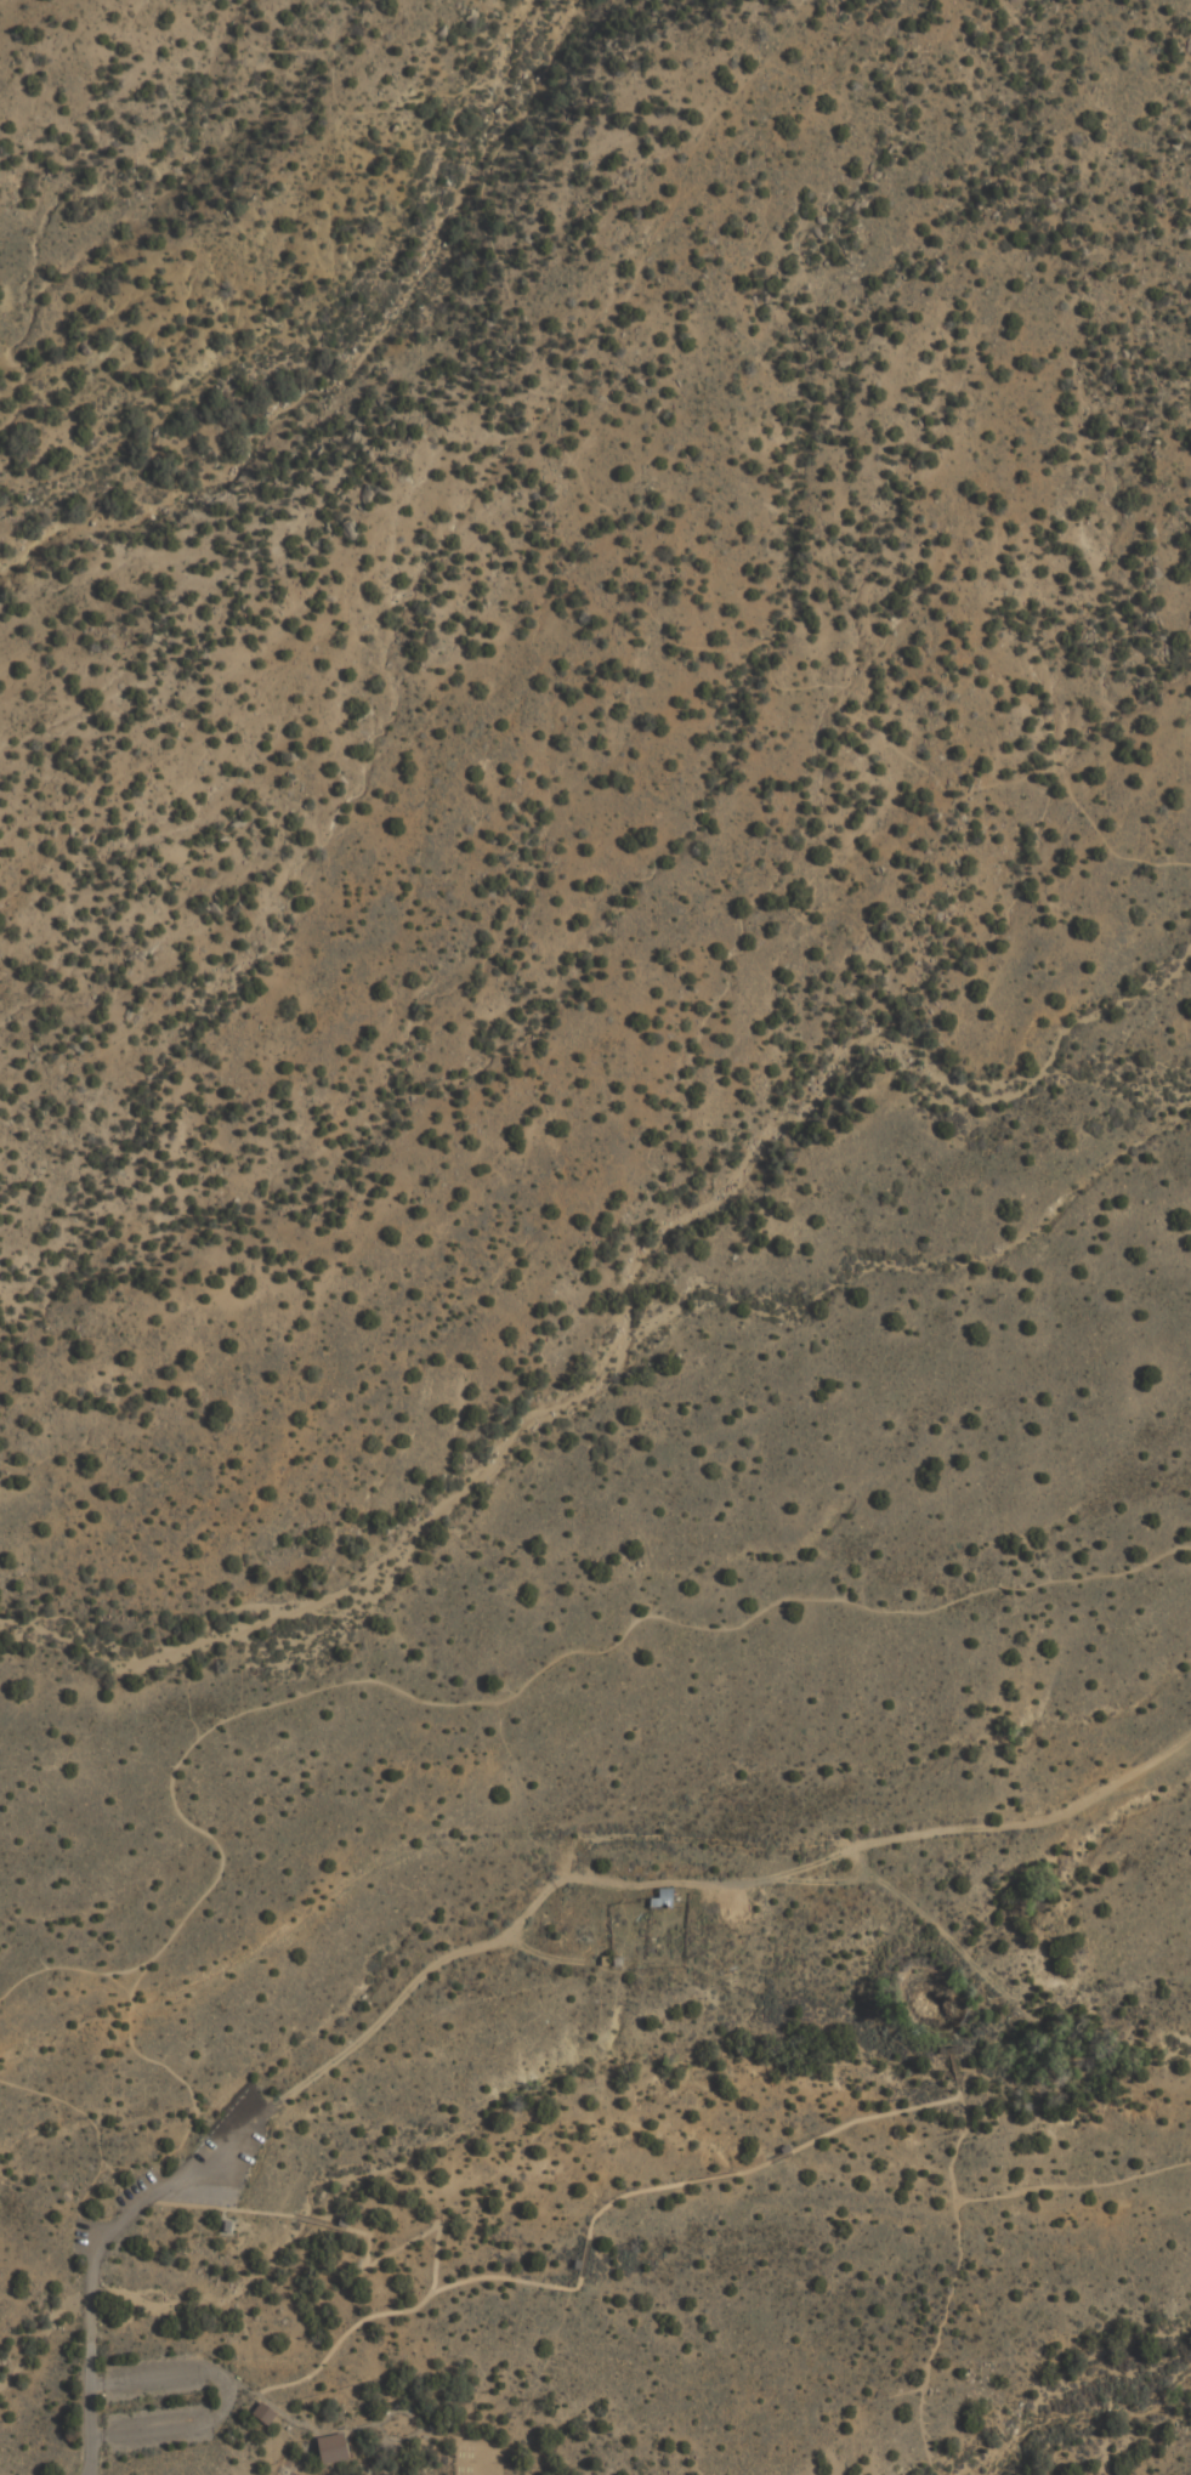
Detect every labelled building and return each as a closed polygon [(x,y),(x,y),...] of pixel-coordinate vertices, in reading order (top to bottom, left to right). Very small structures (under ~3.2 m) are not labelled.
[(225,2220),(234,2221),(234,2232),(223,2231),(225,2220)] [(316,2437),(322,2464),(349,2458),(344,2432),(316,2437)]
